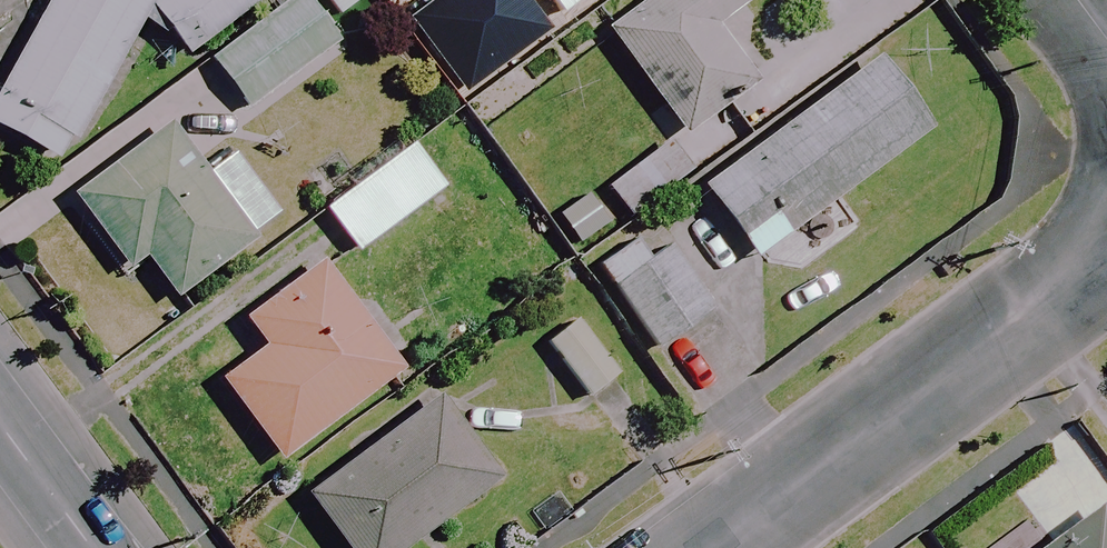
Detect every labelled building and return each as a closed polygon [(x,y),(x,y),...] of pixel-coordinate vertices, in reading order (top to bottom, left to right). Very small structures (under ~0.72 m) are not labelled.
[(0,84),(0,121),(64,158),(143,17),(171,25),(190,49),(256,0),(47,0),(0,84)] [(303,0),(288,0),(205,65),(249,122),(342,50),(303,0)] [(388,10),(400,0),(380,0),(388,10)] [(757,85),(750,76),(766,64),(742,33),(726,45),(716,31),(757,0),(654,0),(606,37),(685,140),(757,85)] [(929,133),(876,62),(698,194),(751,266),(929,133)] [(201,180),(166,134),(73,205),(127,276),(144,262),(174,302),(279,222),(231,157),(201,180)] [(689,172),(667,143),(605,188),(627,217),(689,172)] [(443,191),(411,148),(324,213),(356,256),(443,191)] [(591,180),(562,198),(587,240),(617,222),(591,180)] [(689,337),(716,318),(669,250),(648,265),(621,226),(587,250),(660,356),(668,351),(689,337)] [(400,374),(320,265),(243,321),(264,350),(220,383),(279,463),(400,374)] [(614,376),(576,325),(547,347),(586,397),(614,376)] [(434,403),(306,499),(343,547),(410,547),(495,484),(434,403)] [(1106,523),(1071,547),(1106,547),(1106,524),(1106,523)]
